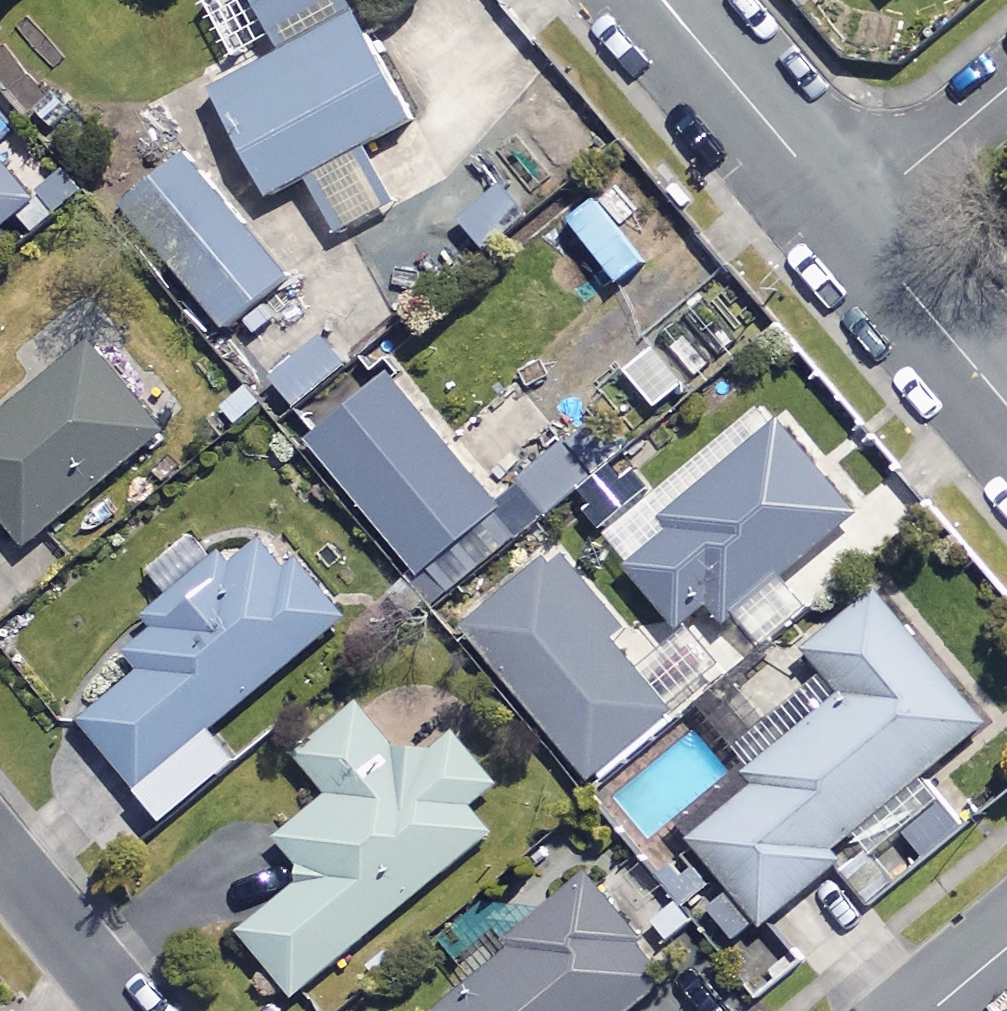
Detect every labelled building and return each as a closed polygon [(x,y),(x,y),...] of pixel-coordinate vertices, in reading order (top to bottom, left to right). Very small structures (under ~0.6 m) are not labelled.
[(351,0),(260,0),(287,54),(220,89),(276,198),(416,125),(351,0)] [(42,208),(0,158),(0,243),(42,208)] [(292,279),(192,162),(131,213),(232,330),(292,279)] [(394,212),(372,165),(324,187),(346,234),(394,212)] [(499,190),(462,218),(486,250),(523,221),(499,190)] [(601,203),(576,223),(623,284),(649,264),(601,203)] [(349,370),(327,343),(281,381),(303,407),(349,370)] [(691,385),(658,346),(627,372),(659,411),(691,385)] [(95,347),(0,423),(0,512),(29,548),(167,436),(95,347)] [(502,511),(394,380),(318,443),(426,574),(502,511)] [(860,518),(782,428),(666,528),(674,537),(634,572),(686,632),(714,608),(732,629),(860,518)] [(617,465),(592,431),(523,482),(548,516),(617,465)] [(232,576),(201,540),(157,577),(179,604),(131,644),(147,663),(82,717),(171,824),(243,764),(216,731),(345,623),(275,540),(232,576)] [(629,642),(558,556),(470,630),(597,782),(676,716),(620,649),(629,642)] [(976,828),(931,774),(986,728),(875,594),(809,649),(849,697),(754,776),(763,787),(697,843),(740,894),(715,915),(742,948),(833,872),(871,916),(976,828)] [(499,786),(404,673),(304,757),(336,797),(285,840),(315,877),(247,934),(300,997),(495,834),(473,808),(499,786)] [(724,776),(691,736),(611,802),(644,842),(724,776)] [(603,896),(459,1010),(638,1010),(673,983),(603,896)]
